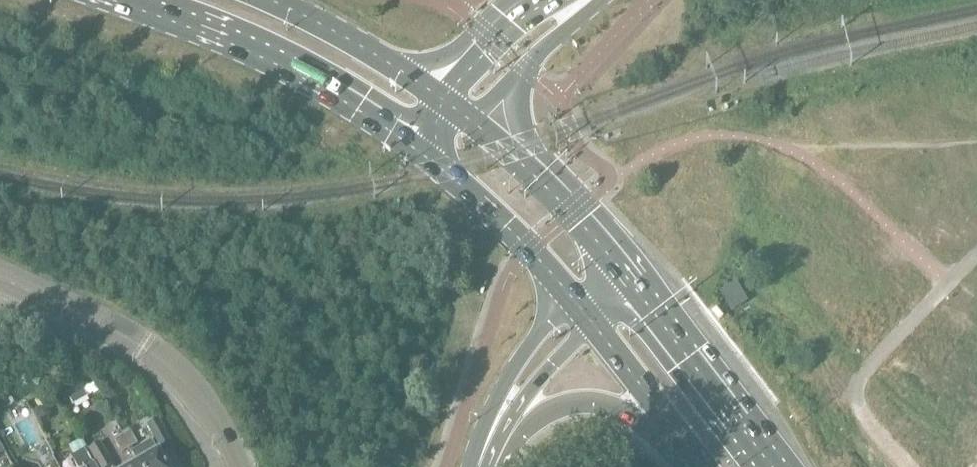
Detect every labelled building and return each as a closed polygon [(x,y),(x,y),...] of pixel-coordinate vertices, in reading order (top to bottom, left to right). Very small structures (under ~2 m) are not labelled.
[(745,302),(735,285),(721,293),(731,310),(745,302)] [(80,386),(67,394),(72,403),(86,395),(80,386)] [(44,422),(49,420),(51,414),(48,409),(43,407),(37,410),(36,416),(38,421),(44,422)] [(171,442),(158,420),(147,426),(160,448),(171,442)] [(119,432),(122,436),(129,448),(137,444),(128,428),(119,432)] [(122,453),(129,448),(122,436),(115,441),(122,453)] [(100,441),(100,440),(88,447),(99,466),(107,466),(113,464),(100,441)] [(132,454),(136,461),(139,466),(166,466),(156,450),(152,442),(132,454)] [(77,466),(82,466),(91,462),(84,448),(71,456),(77,466)]
